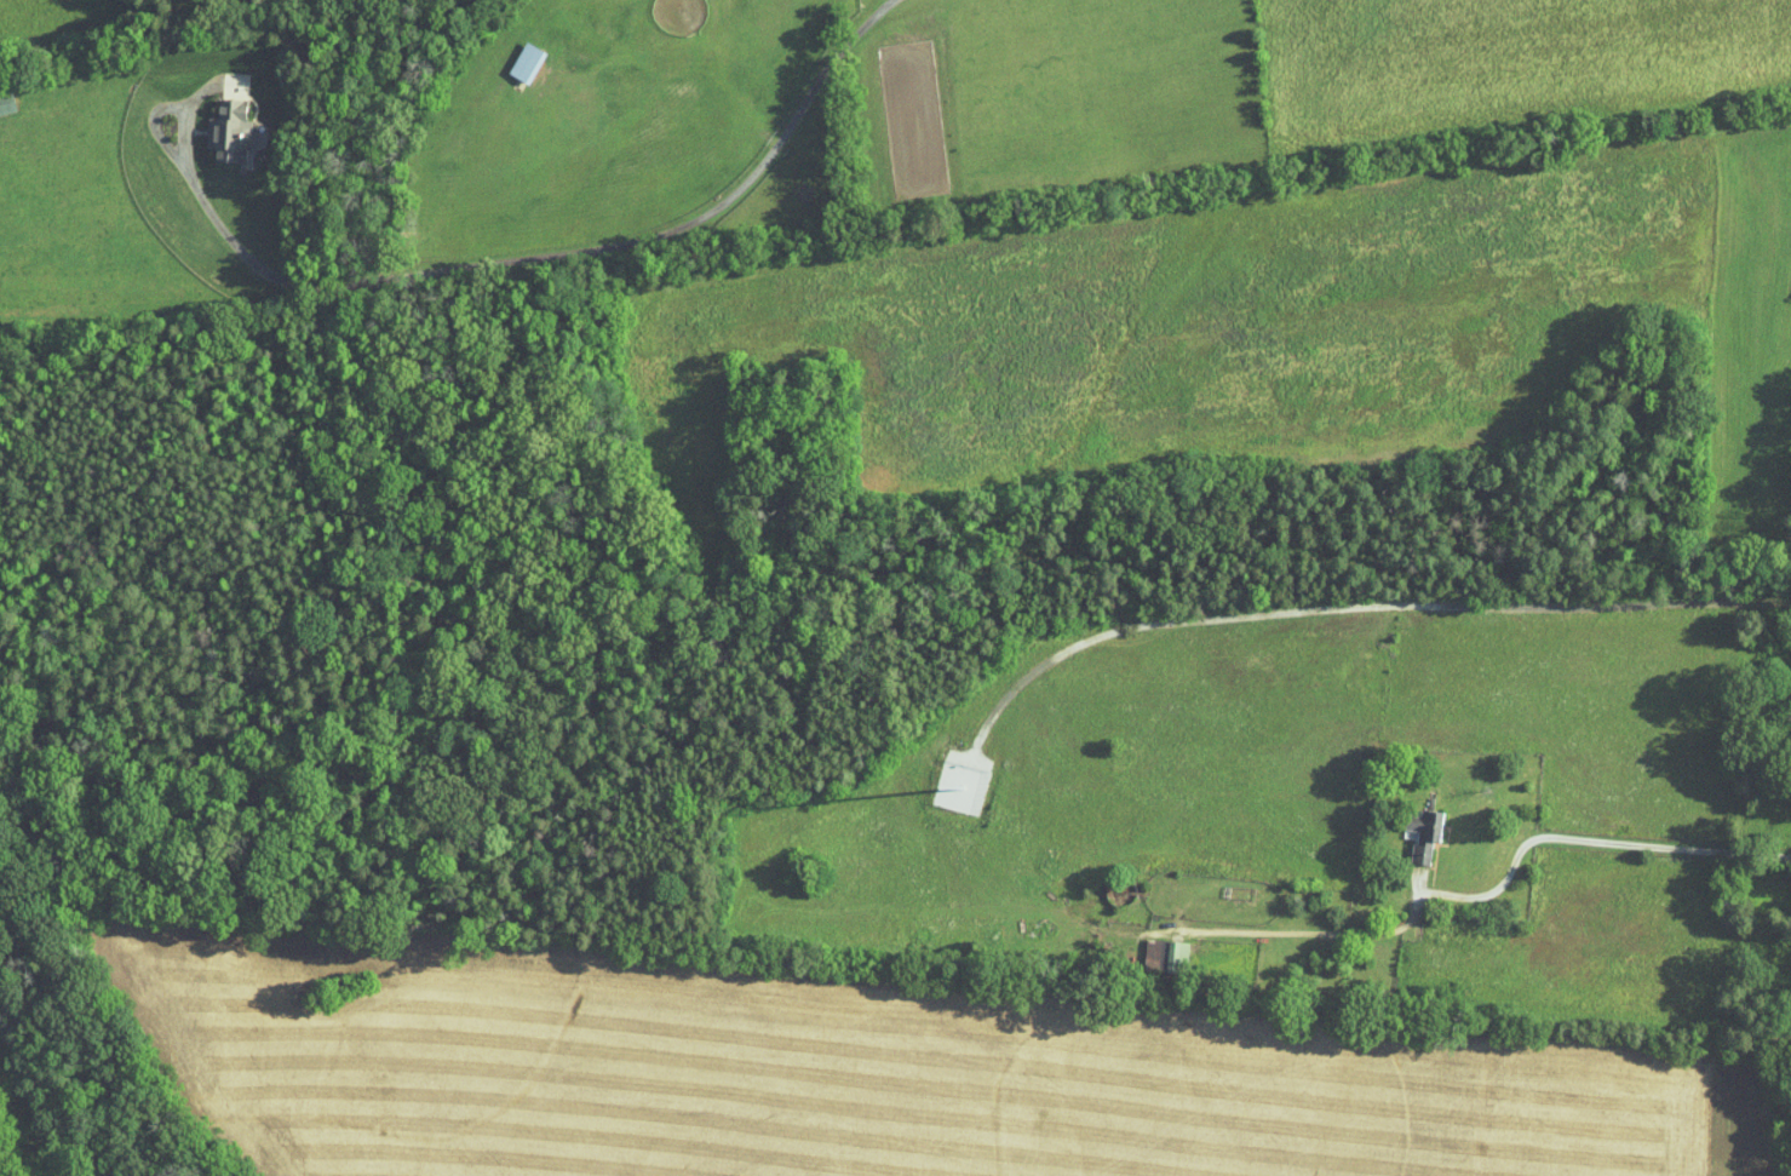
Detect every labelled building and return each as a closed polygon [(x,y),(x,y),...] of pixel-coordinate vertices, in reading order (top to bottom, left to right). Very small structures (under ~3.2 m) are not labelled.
[(516,76),(531,43),(509,33),(494,66),(516,76)] [(232,90),(203,90),(203,109),(192,109),(192,139),(200,140),(200,153),(225,153),(225,158),(237,158),(238,112),(231,112),(232,90)] [(1429,804),(1407,802),(1406,810),(1391,808),(1390,823),(1401,824),(1398,855),(1415,857),(1418,833),(1426,834),(1429,804)] [(1172,934),(1131,932),(1129,963),(1170,965),(1172,934)]
